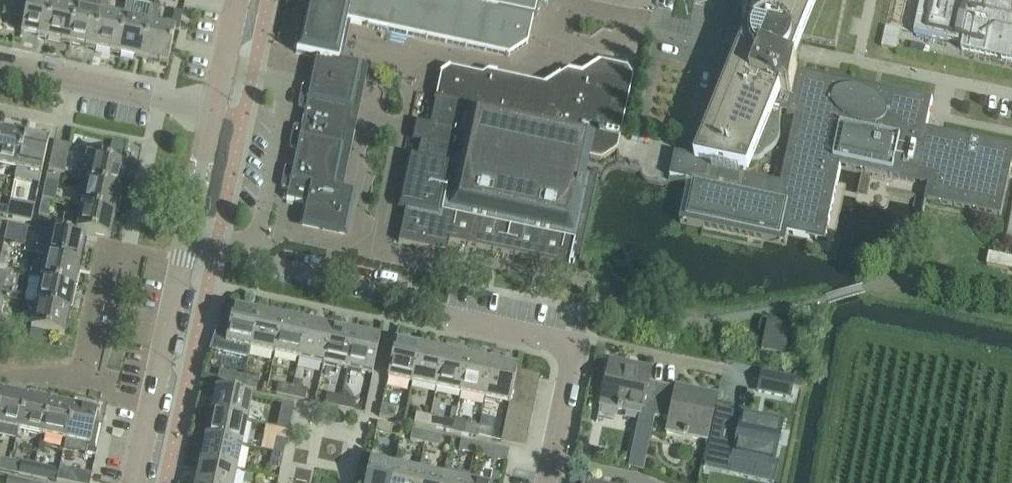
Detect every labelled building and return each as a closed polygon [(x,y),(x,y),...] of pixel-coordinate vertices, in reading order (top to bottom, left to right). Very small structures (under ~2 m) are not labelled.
[(5,4),(27,8),(30,0),(6,0),(5,4)] [(25,20),(22,34),(46,40),(54,4),(35,0),(30,0),(27,8),(25,20)] [(46,40),(71,45),(78,9),(83,10),(85,0),(69,0),(68,2),(62,1),(62,0),(55,0),(54,4),(46,40)] [(71,45),(95,50),(103,15),(107,15),(108,10),(110,0),(102,0),(101,2),(93,0),(85,0),(83,10),(78,9),(71,45)] [(346,0),(308,0),(301,30),(296,54),(317,59),(339,64),(344,39),(347,23),(349,15),(352,2),(346,0)] [(352,2),(349,15),(347,23),(352,24),(378,29),(390,32),(509,57),(517,52),(528,45),(530,39),(531,33),(533,22),(537,5),(538,0),(346,0),(352,2)] [(750,44),(747,51),(743,61),(739,60),(705,145),(699,160),(676,155),(670,180),(688,184),(680,223),(786,246),(788,236),(825,244),(841,169),(928,188),(925,203),(1002,219),(1011,169),(1011,149),(927,131),(933,101),(798,73),(798,70),(793,68),(803,43),(836,50),(847,0),(755,0),(751,20),(750,27),(757,28),(753,37),(752,37),(751,38),(750,39),(749,40),(749,41),(749,42),(749,43),(750,44)] [(915,36),(948,43),(949,42),(963,45),(961,52),(1011,62),(1011,0),(923,0),(915,36)] [(103,15),(95,50),(119,55),(127,20),(131,21),(135,4),(127,2),(124,13),(108,10),(107,15),(103,15)] [(5,4),(3,16),(25,20),(27,8),(5,4)] [(127,20),(119,55),(143,60),(151,25),(156,26),(159,9),(151,7),(147,24),(131,21),(127,20)] [(151,25),(143,60),(168,66),(176,31),(179,32),(183,14),(175,13),(173,24),(166,22),(165,28),(156,26),(151,25)] [(334,189),(346,191),(370,72),(365,65),(345,61),(349,40),(352,24),(347,23),(344,39),(339,64),(317,59),(313,78),(355,86),(334,189)] [(886,26),(881,46),(882,46),(896,49),(901,29),(886,26)] [(541,104),(536,128),(589,139),(585,159),(586,160),(587,160),(601,162),(618,151),(622,134),(633,79),(631,76),(630,74),(627,70),(601,64),(600,64),(582,75),(568,73),(545,86),(541,104)] [(441,76),(437,97),(464,103),(462,113),(461,115),(471,117),(476,118),(477,115),(497,119),(526,126),(527,121),(529,119),(531,107),(533,102),(536,84),(511,79),(488,74),(483,77),(472,74),(451,70),(441,76)] [(334,189),(355,86),(313,78),(309,77),(307,87),(305,86),(303,87),(299,105),(300,109),(307,110),(303,129),(296,127),(294,129),(291,146),(292,149),(298,150),(294,169),(287,168),(285,170),(282,187),(283,190),(288,191),(286,202),(307,206),(304,225),(322,229),(344,234),(353,193),(346,191),(334,189)] [(536,84),(533,102),(541,104),(545,86),(536,84)] [(400,241),(399,244),(427,250),(430,250),(447,254),(449,242),(476,248),(559,266),(558,271),(564,272),(575,275),(577,275),(580,260),(584,243),(584,241),(585,237),(592,206),(598,177),(599,173),(593,172),(592,176),(585,175),(587,160),(586,160),(585,159),(589,139),(536,128),(541,104),(533,102),(531,107),(529,119),(527,121),(526,126),(497,119),(477,115),(476,118),(471,117),(461,115),(462,113),(464,103),(437,97),(431,126),(417,123),(413,140),(427,143),(425,155),(424,158),(418,157),(408,164),(401,199),(406,211),(401,236),(400,241)] [(0,134),(0,168),(17,171),(24,138),(0,133),(0,134)] [(24,138),(17,171),(41,177),(49,143),(24,138)] [(51,162),(49,171),(65,175),(67,168),(71,147),(64,146),(55,144),(51,162)] [(113,145),(110,157),(123,160),(126,147),(113,145)] [(90,169),(87,185),(120,192),(125,167),(101,162),(102,154),(83,150),(80,167),(90,169)] [(48,176),(43,198),(43,200),(52,202),(57,178),(48,176)] [(86,185),(81,208),(115,215),(120,192),(87,185),(86,185)] [(43,200),(40,214),(49,216),(52,202),(43,200)] [(7,218),(9,209),(0,207),(0,217),(7,218)] [(81,208),(76,233),(110,240),(115,215),(81,208)] [(9,209),(7,218),(24,221),(25,212),(9,209)] [(3,249),(13,251),(14,251),(16,243),(14,243),(17,226),(8,225),(3,249)] [(52,234),(47,258),(79,265),(85,241),(52,234)] [(0,265),(0,273),(7,275),(13,251),(3,249),(0,265)] [(982,270),(1011,275),(1011,259),(985,255),(982,270)] [(41,282),(74,289),(79,265),(47,258),(44,272),(31,269),(29,279),(41,282)] [(41,282),(36,306),(69,313),(74,289),(41,282)] [(64,337),(69,313),(36,306),(31,330),(64,337)] [(226,345),(251,350),(258,314),(233,309),(226,345)] [(258,314),(251,350),(275,355),(283,319),(258,314)] [(283,319),(275,355),(299,360),(307,324),(283,319)] [(307,324),(299,360),(323,365),(331,329),(307,324)] [(785,357),(791,329),(766,324),(761,351),(785,357)] [(331,329),(323,365),(348,370),(355,335),(331,329)] [(355,335),(348,370),(373,376),(381,340),(355,335)] [(395,343),(387,381),(412,386),(420,349),(395,343)] [(420,349),(412,386),(436,391),(444,354),(420,349)] [(444,354),(436,391),(461,396),(469,359),(444,354)] [(469,359),(461,396),(485,401),(493,364),(469,359)] [(609,363),(600,407),(639,415),(637,427),(653,430),(655,417),(656,418),(661,394),(663,386),(650,384),(648,383),(651,371),(609,363)] [(493,364),(485,401),(509,407),(511,397),(514,385),(517,373),(518,369),(493,364)] [(762,373),(758,392),(790,398),(792,388),(794,378),(762,372),(762,373)] [(220,373),(218,383),(243,389),(245,378),(220,373)] [(517,373),(514,385),(538,390),(540,378),(517,373)] [(794,378),(792,388),(801,390),(802,390),(802,389),(804,377),(795,375),(794,378)] [(259,381),(245,378),(243,389),(256,392),(259,381)] [(279,385),(277,396),(291,399),(293,388),(279,385)] [(514,385),(511,397),(535,401),(538,390),(514,385)] [(661,394),(656,418),(669,420),(666,433),(707,441),(714,410),(717,396),(679,389),(676,388),(676,389),(663,386),(661,394)] [(293,388),(291,399),(305,402),(307,391),(293,388)] [(215,390),(210,415),(246,423),(251,398),(215,390)] [(0,398),(0,428),(18,432),(25,399),(1,393),(0,398)] [(328,396),(326,406),(339,409),(341,399),(328,396)] [(511,397),(509,407),(509,408),(533,413),(535,401),(511,397)] [(25,399),(18,432),(42,437),(49,404),(25,399)] [(341,399),(339,409),(354,412),(356,402),(341,399)] [(49,404),(42,437),(66,443),(73,409),(49,404)] [(380,418),(394,421),(396,410),(382,407),(380,418)] [(509,408),(506,420),(530,425),(533,413),(509,408)] [(73,409),(66,443),(90,448),(97,414),(73,409)] [(709,442),(707,454),(773,468),(782,427),(783,423),(742,414),(742,416),(714,410),(708,442),(709,442)] [(210,415),(205,439),(241,447),(246,423),(210,415)] [(416,415),(414,425),(428,429),(428,428),(431,418),(416,415)] [(280,416),(277,428),(289,430),(291,421),(292,418),(281,416),(280,416)] [(428,428),(428,429),(443,432),(443,431),(445,421),(431,418),(428,428)] [(456,420),(453,433),(477,438),(479,428),(466,425),(466,422),(456,420)] [(506,420),(504,432),(528,437),(530,425),(506,420)] [(378,424),(376,435),(390,438),(393,427),(378,424)] [(479,428),(477,438),(492,442),(494,431),(479,428)] [(410,442),(425,445),(427,434),(413,431),(410,442)] [(504,432),(501,444),(525,449),(528,437),(504,432)] [(427,434),(425,445),(440,449),(442,437),(427,434)] [(264,451),(273,453),(284,456),(287,442),(276,439),(276,440),(266,438),(264,451)] [(205,439),(200,464),(236,471),(241,447),(205,439)] [(459,452),(473,455),(475,445),(461,442),(459,452)] [(633,444),(628,468),(644,472),(649,447),(633,444)] [(475,445),(473,455),(488,458),(487,460),(507,464),(509,452),(475,445)] [(270,468),(281,470),(284,456),(273,453),(270,468)] [(395,467),(369,462),(365,482),(391,482),(395,467)] [(416,482),(442,482),(443,477),(430,475),(432,465),(422,463),(420,472),(419,472),(416,482)] [(22,464),(19,475),(33,478),(36,467),(22,464)] [(196,482),(234,482),(236,471),(200,464),(196,482)] [(36,467),(33,478),(47,481),(50,470),(36,467)] [(391,482),(416,482),(419,472),(395,467),(391,482)] [(57,482),(58,482),(83,482),(84,475),(60,470),(57,482)]
